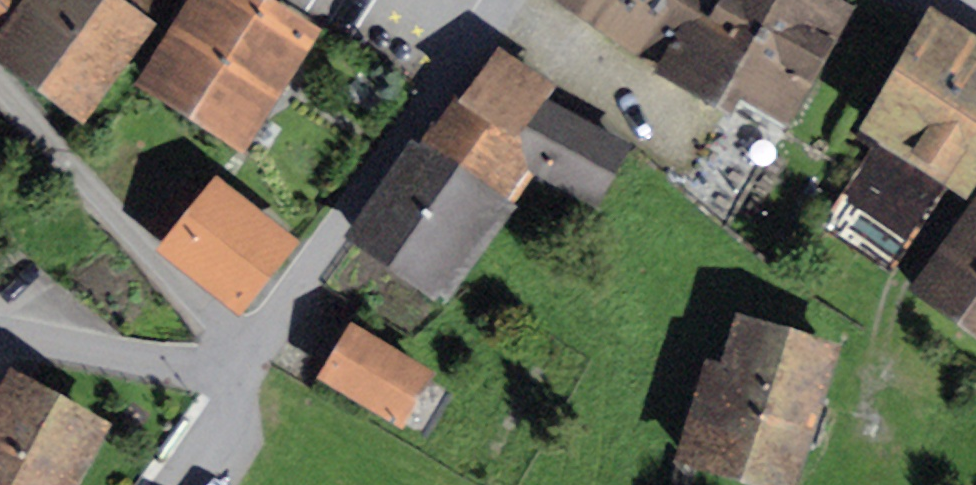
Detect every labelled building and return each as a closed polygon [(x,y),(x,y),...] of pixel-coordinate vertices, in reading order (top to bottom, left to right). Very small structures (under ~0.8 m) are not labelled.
[(84,122),(156,23),(151,20),(166,0),(19,0),(0,26),(0,62),(84,122)] [(19,0),(0,0),(0,26),(19,0)] [(274,0),(185,0),(133,82),(243,152),(321,29),(274,0)] [(657,66),(694,0),(559,0),(657,66)] [(845,0),(694,0),(657,66),(654,71),(733,110),(742,97),(786,122),(857,7),(845,0)] [(932,12),(858,127),(875,138),(819,227),(889,271),(947,180),(967,193),(975,179),(975,40),(932,12)] [(499,44),(458,105),(523,146),(532,167),(536,170),(597,203),(630,141),(557,84),(499,44)] [(523,146),(458,105),(451,100),(423,143),(414,136),(346,236),(436,300),(441,294),(445,296),(536,170),(532,167),(523,146)] [(299,241),(217,175),(158,248),(239,314),(299,241)] [(910,288),(975,335),(975,195),(910,288)] [(736,312),(722,361),(707,356),(676,459),(764,484),(796,484),(840,343),(736,312)] [(437,370),(353,320),(319,377),(403,427),(437,370)] [(11,367),(0,386),(0,484),(77,484),(111,423),(11,367)]
